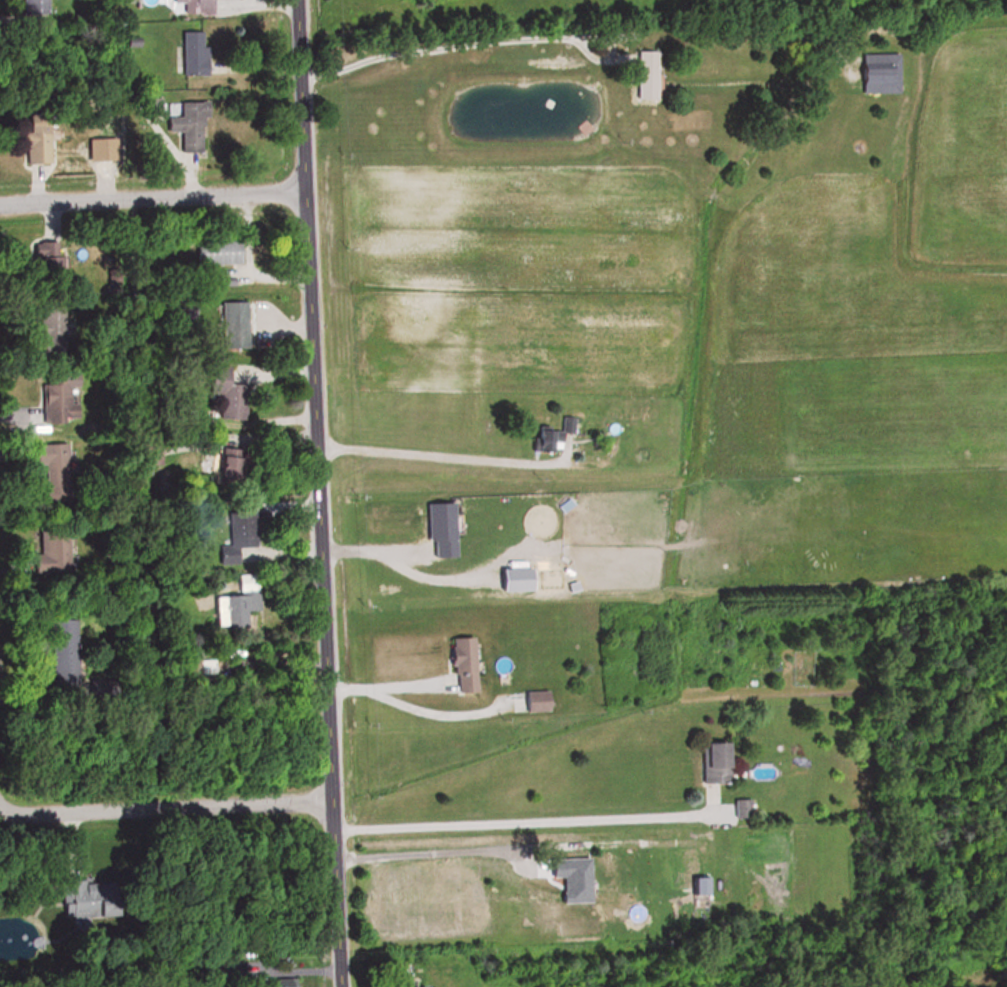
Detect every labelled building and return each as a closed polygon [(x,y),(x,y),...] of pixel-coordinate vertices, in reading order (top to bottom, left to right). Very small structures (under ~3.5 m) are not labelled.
[(21,18),(45,18),(45,0),(21,0),(21,18)] [(172,16),(210,16),(210,0),(172,0),(172,16)] [(205,78),(205,33),(181,33),(181,78),(205,78)] [(655,100),(655,52),(633,52),(633,100),(655,100)] [(898,54),(858,55),(858,73),(851,73),(851,95),(898,95),(898,54)] [(176,104),(178,155),(200,155),(199,120),(207,120),(206,103),(176,104)] [(24,118),(24,157),(47,157),(47,118),(24,118)] [(192,266),(239,266),(239,242),(192,242),(192,266)] [(56,243),(33,243),(33,274),(56,274),(56,243)] [(38,352),(63,352),(63,303),(38,303),(38,352)] [(246,303),(221,303),(221,350),(246,350),(246,303)] [(218,420),(244,421),(245,386),(228,386),(228,368),(208,367),(208,396),(219,396),(218,420)] [(75,404),(69,404),(69,373),(41,373),(41,427),(76,426),(75,404)] [(574,419),(558,418),(558,431),(533,430),(533,453),(560,454),(560,435),(573,435),(574,419)] [(66,443),(30,444),(30,467),(40,466),(40,505),(67,505),(66,443)] [(233,489),(235,450),(214,449),(212,488),(233,489)] [(251,550),(250,515),(227,516),(228,547),(217,547),(217,566),(238,565),(238,550),(251,550)] [(32,573),(67,573),(67,532),(32,532),(32,573)] [(244,631),(243,613),(258,613),(257,595),(220,596),(220,631),(244,631)] [(75,620),(50,621),(50,682),(76,682),(75,620)] [(446,639),(447,694),(473,694),(472,639),(446,639)] [(547,712),(547,694),(515,694),(515,713),(547,712)] [(727,784),(727,744),(700,744),(700,784),(727,784)] [(749,802),(734,802),(734,819),(749,819),(749,802)] [(705,897),(705,880),(691,880),(691,897),(705,897)] [(111,883),(57,884),(58,920),(112,919),(111,883)]
